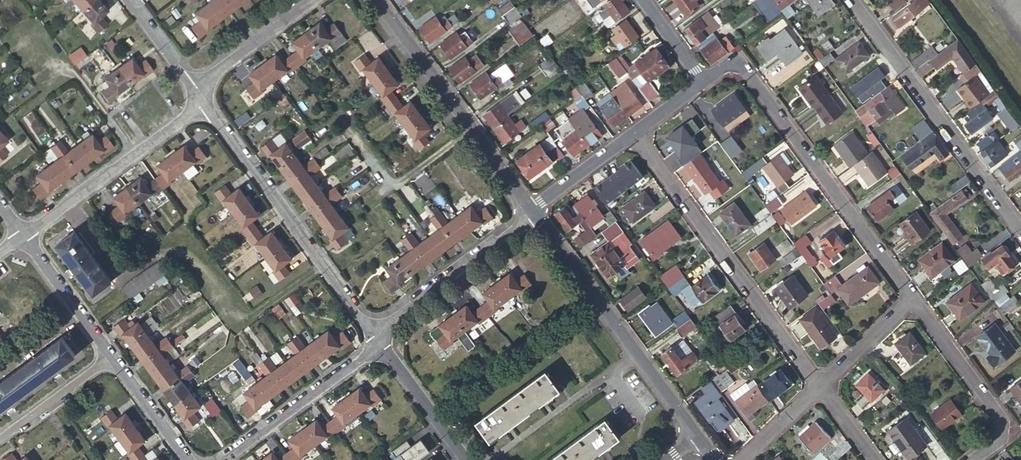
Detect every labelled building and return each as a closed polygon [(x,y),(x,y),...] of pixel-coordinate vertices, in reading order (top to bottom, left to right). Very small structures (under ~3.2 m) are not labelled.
[(81,11),(93,0),(72,0),(81,11)] [(81,11),(92,23),(90,25),(98,33),(107,24),(100,17),(108,10),(100,1),(101,0),(93,0),(81,11)] [(234,9),(227,0),(206,0),(208,3),(207,4),(219,20),(223,17),(234,9)] [(234,9),(244,1),(246,0),(227,0),(234,9)] [(406,8),(417,23),(439,7),(434,0),(432,0),(428,3),(426,0),(418,0),(417,0),(407,8),(406,8)] [(622,0),(611,0),(605,5),(608,8),(603,12),(613,25),(631,12),(622,0)] [(686,16),(700,7),(697,3),(701,0),(674,0),(686,16)] [(782,9),(795,0),(775,0),(782,9)] [(818,14),(834,3),(832,0),(807,0),(818,14)] [(906,3),(907,5),(891,17),(899,28),(930,4),(928,0),(910,0),(906,3)] [(219,20),(207,4),(206,4),(204,1),(199,5),(201,8),(194,13),(196,16),(192,19),(195,23),(199,20),(200,21),(190,28),(198,38),(208,31),(206,28),(219,20)] [(517,8),(511,1),(500,9),(512,25),(521,18),(523,16),(517,8)] [(437,17),(421,28),(432,43),(460,22),(455,15),(448,20),(446,17),(440,21),(437,17)] [(705,15),(686,29),(697,44),(712,33),(719,28),(712,17),(708,20),(705,15)] [(887,17),(883,21),(887,25),(891,22),(887,17)] [(512,25),(508,27),(511,31),(524,22),(521,18),(512,25)] [(640,38),(628,21),(615,31),(618,36),(613,39),(618,45),(622,42),(627,48),(640,38)] [(309,26),(304,29),(318,48),(331,38),(333,41),(343,34),(335,23),(326,29),(320,22),(311,29),(309,26)] [(524,22),(511,31),(521,45),(534,36),(524,22)] [(299,50),(291,56),(298,67),(307,60),(306,57),(318,48),(304,29),(300,33),(302,35),(293,42),(299,50)] [(788,65),(803,53),(785,29),(772,39),(771,37),(758,46),(770,60),(779,53),(788,65)] [(458,32),(442,44),(452,58),(475,42),(466,30),(460,35),(458,32)] [(713,64),(734,49),(729,41),(722,46),(712,33),(697,44),(713,64)] [(343,34),(333,41),(337,46),(347,39),(343,34)] [(639,52),(650,44),(646,38),(635,47),(639,52)] [(975,65),(957,40),(938,54),(916,71),(922,77),(935,68),(936,69),(952,57),(954,60),(964,73),(975,65)] [(107,42),(102,46),(110,57),(116,53),(107,42)] [(845,72),(868,55),(859,43),(836,60),(845,72)] [(933,47),(911,64),(916,71),(938,54),(933,47)] [(80,48),(68,57),(74,65),(86,57),(80,48)] [(644,73),(665,57),(658,48),(637,63),(644,73)] [(818,48),(813,52),(819,60),(824,57),(818,48)] [(824,57),(819,60),(823,67),(835,59),(830,52),(824,57)] [(265,58),(261,61),(274,80),(288,70),(290,73),(298,67),(291,56),(282,62),(277,54),(267,61),(265,58)] [(364,70),(373,82),(392,69),(389,64),(386,66),(379,57),(371,62),(365,54),(354,62),(362,71),(364,70)] [(467,58),(451,69),(462,84),(486,66),(478,54),(469,61),(467,58)] [(553,56),(541,65),(549,76),(561,67),(553,56)] [(671,66),(665,57),(644,73),(650,81),(671,66)] [(938,72),(954,60),(952,57),(936,69),(938,72)] [(118,67),(117,68),(129,84),(142,75),(144,77),(153,70),(145,59),(136,66),(130,58),(123,64),(120,60),(116,64),(118,67)] [(621,63),(617,58),(610,63),(621,79),(628,73),(626,70),(621,63)] [(625,60),(621,63),(626,70),(631,67),(625,60)] [(274,80),(261,61),(256,65),(258,68),(249,74),(255,82),(246,88),(254,99),(264,92),(262,89),(274,80)] [(980,72),(975,65),(964,73),(960,77),(965,84),(975,76),(980,72)] [(129,84),(117,68),(116,69),(113,66),(109,69),(111,72),(103,78),(105,80),(109,86),(103,90),(100,92),(108,103),(118,96),(116,93),(129,84)] [(392,69),(373,82),(383,95),(379,97),(387,106),(398,98),(391,90),(399,84),(392,75),(395,73),(392,69)] [(634,80),(649,102),(660,94),(650,81),(644,73),(634,80)] [(499,89),(502,94),(513,86),(508,80),(505,83),(499,75),(487,84),(482,77),(471,85),(482,100),(499,89)] [(806,99),(813,108),(814,107),(830,95),(816,76),(799,89),(804,96),(806,95),(808,98),(806,99)] [(988,95),(975,76),(965,84),(960,88),(968,98),(966,100),(971,107),(988,95)] [(99,84),(103,90),(109,86),(105,80),(99,84)] [(583,96),(587,101),(594,96),(585,82),(577,87),(583,96)] [(613,94),(629,116),(643,106),(627,84),(613,94)] [(854,109),(859,116),(865,124),(874,118),(891,106),(894,103),(886,92),(891,88),(888,84),(854,109)] [(892,90),(891,88),(886,92),(894,103),(891,106),(893,109),(895,112),(904,106),(894,92),(892,90)] [(968,98),(960,88),(958,89),(966,100),(968,98)] [(596,100),(599,104),(613,94),(610,90),(596,100)] [(518,91),(507,99),(513,107),(507,112),(510,116),(523,106),(522,104),(526,102),(518,91)] [(998,97),(994,91),(986,98),(990,103),(993,101),(998,97)] [(615,126),(629,116),(613,94),(599,104),(615,126)] [(724,126),(746,110),(736,95),(714,111),(724,126)] [(830,95),(814,107),(827,126),(844,114),(830,95)] [(998,97),(993,101),(1000,111),(1006,107),(998,97)] [(398,98),(387,106),(394,115),(396,113),(405,126),(424,112),(421,107),(418,110),(411,101),(403,106),(398,98)] [(486,115),(496,129),(511,118),(510,116),(507,112),(513,107),(507,99),(486,115)] [(54,112),(45,100),(39,105),(48,116),(54,112)] [(973,134),(994,118),(982,101),(967,112),(972,119),(966,124),(973,134)] [(893,109),(891,106),(874,118),(877,121),(893,109)] [(998,113),(1011,131),(1019,125),(1006,107),(1000,111),(998,113)] [(751,116),(746,110),(724,126),(729,132),(751,116)] [(31,111),(24,116),(34,127),(40,123),(31,111)] [(428,116),(424,112),(405,126),(410,133),(415,139),(412,141),(419,151),(430,142),(423,133),(431,128),(424,118),(428,116)] [(535,133),(543,126),(551,120),(546,113),(530,126),(535,133)] [(577,129),(589,145),(603,135),(587,113),(580,117),(584,123),(577,129)] [(13,118),(8,122),(18,135),(22,131),(13,118)] [(511,118),(496,129),(506,144),(528,128),(523,120),(517,124),(511,118)] [(920,139),(933,130),(924,118),(911,127),(920,139)] [(575,156),(589,145),(577,129),(573,131),(569,126),(559,133),(555,126),(557,125),(552,119),(551,120),(543,126),(554,142),(561,137),(575,156)] [(679,160),(684,166),(686,165),(699,155),(703,152),(699,146),(690,134),(694,131),(688,123),(672,135),(675,138),(671,141),(683,157),(679,160)] [(410,133),(405,126),(399,131),(404,137),(410,133)] [(719,140),(709,126),(704,129),(715,144),(719,140)] [(305,129),(291,138),(298,148),(311,140),(305,129)] [(948,150),(933,130),(920,139),(917,141),(910,146),(900,153),(911,168),(934,151),(938,158),(948,150)] [(835,146),(851,168),(855,166),(869,155),(853,132),(835,146)] [(84,154),(88,160),(102,151),(104,153),(113,146),(105,135),(97,142),(91,134),(83,140),(81,137),(76,140),(79,143),(78,144),(79,146),(84,154)] [(910,146),(917,141),(912,135),(906,140),(910,146)] [(983,150),(993,143),(988,136),(978,144),(983,150)] [(722,144),(731,157),(741,150),(732,137),(722,144)] [(75,171),(88,160),(84,154),(79,146),(78,144),(76,145),(74,141),(69,145),(72,148),(67,151),(60,140),(55,144),(75,171)] [(271,155),(280,168),(296,156),(295,155),(298,153),(295,148),(292,150),(286,143),(279,148),(272,140),(261,147),(269,157),(271,155)] [(998,140),(982,152),(992,166),(1008,154),(998,140)] [(61,181),(75,171),(55,144),(50,147),(58,158),(54,161),(52,158),(48,161),(50,164),(49,165),(52,170),(61,181)] [(519,160),(525,169),(548,152),(542,144),(519,160)] [(169,152),(183,171),(196,162),(198,164),(207,157),(199,146),(191,153),(185,145),(175,152),(173,149),(169,152)] [(548,152),(525,169),(532,178),(558,158),(560,160),(564,157),(556,146),(548,152)] [(296,156),(280,168),(291,182),(318,162),(317,161),(331,152),(326,147),(313,156),(315,158),(304,166),(301,162),(303,160),(300,155),(297,158),(296,156)] [(949,152),(948,150),(938,158),(940,159),(949,152)] [(999,167),(1010,182),(1020,174),(1020,151),(999,167)] [(164,173),(155,179),(163,190),(172,183),(170,181),(183,171),(169,152),(164,156),(166,159),(157,165),(164,173)] [(869,155),(855,166),(871,187),(889,173),(873,152),(869,155)] [(332,154),(320,163),(325,170),(337,161),(332,154)] [(699,155),(686,165),(707,194),(711,191),(716,199),(730,188),(725,181),(721,184),(705,163),(705,164),(699,155)] [(363,161),(358,156),(347,164),(352,170),(363,161)] [(770,164),(765,157),(743,173),(748,180),(765,168),(782,192),(789,187),(785,182),(792,177),(790,174),(793,171),(781,156),(770,164)] [(318,162),(291,182),(302,197),(304,196),(312,189),(318,185),(317,183),(319,181),(316,177),(314,179),(310,175),(322,167),(318,162)] [(613,175),(624,190),(643,177),(632,162),(619,171),(621,172),(615,176),(614,175),(613,175)] [(47,191),(61,181),(52,170),(49,165),(48,166),(45,163),(41,166),(43,169),(34,175),(40,183),(31,189),(40,200),(49,193),(47,191)] [(624,190),(613,175),(614,177),(608,181),(607,179),(595,189),(606,204),(624,190)] [(958,191),(971,181),(967,175),(954,185),(958,191)] [(130,181),(125,184),(140,203),(151,195),(153,197),(163,190),(155,179),(147,185),(141,177),(132,184),(130,181)] [(140,203),(125,184),(121,188),(123,191),(114,197),(120,205),(111,212),(119,222),(128,216),(126,213),(140,203)] [(318,186),(318,185),(312,189),(304,196),(302,197),(312,211),(339,191),(336,187),(324,195),(321,190),(324,188),(321,184),(318,186)] [(224,200),(233,213),(253,199),(249,194),(246,197),(239,188),(232,194),(225,185),(214,193),(221,202),(224,200)] [(346,186),(339,191),(343,196),(351,191),(346,186)] [(888,204),(902,194),(897,186),(868,207),(879,222),(894,211),(888,204)] [(802,218),(818,206),(807,192),(806,193),(802,188),(792,195),(795,200),(791,203),(802,218)] [(937,221),(945,215),(968,199),(967,198),(970,196),(966,189),(963,192),(962,191),(931,213),(937,221)] [(343,196),(339,191),(312,211),(323,225),(339,214),(337,212),(341,210),(338,206),(334,208),(331,204),(343,196)] [(633,221),(655,205),(645,191),(623,208),(633,221)] [(589,197),(576,205),(591,227),(604,217),(603,216),(589,197)] [(253,199),(233,213),(243,226),(240,228),(247,237),(258,229),(251,221),(259,215),(253,206),(256,204),(253,199)] [(773,211),(778,207),(774,202),(770,206),(773,211)] [(738,236),(752,225),(736,203),(721,214),(738,236)] [(576,241),(581,247),(597,235),(591,227),(576,205),(572,208),(569,204),(557,213),(556,214),(570,233),(581,224),(587,233),(576,241)] [(458,215),(470,231),(482,222),(484,225),(494,217),(486,207),(477,213),(471,205),(463,211),(461,208),(456,212),(458,215)] [(617,220),(610,210),(603,216),(604,217),(610,225),(615,221),(617,220)] [(339,215),(339,214),(323,225),(332,238),(330,240),(337,250),(348,241),(341,233),(349,227),(342,219),(346,217),(342,212),(339,215)] [(440,212),(435,215),(455,242),(470,231),(458,215),(456,216),(454,213),(449,217),(451,220),(448,222),(440,212)] [(906,233),(914,244),(931,231),(917,213),(901,226),(906,233)] [(429,237),(441,252),(455,242),(435,215),(430,219),(439,229),(435,232),(432,229),(428,233),(430,236),(429,237)] [(760,236),(778,222),(773,215),(755,229),(760,236)] [(939,225),(947,219),(945,215),(937,221),(939,225)] [(161,218),(155,222),(164,233),(169,229),(161,218)] [(961,238),(947,219),(939,225),(953,244),(961,238)] [(660,250),(680,235),(669,220),(640,241),(654,260),(663,254),(660,250)] [(621,230),(615,221),(610,225),(602,231),(608,240),(596,249),(595,249),(594,249),(592,250),(591,250),(590,252),(590,254),(591,256),(592,257),(594,257),(595,258),(604,270),(604,272),(604,273),(604,274),(605,275),(606,276),(607,277),(609,277),(611,277),(612,276),(613,274),(614,272),(624,265),(627,269),(639,260),(618,232),(621,230)] [(258,229),(247,237),(254,246),(256,244),(265,257),(285,243),(281,238),(278,240),(271,231),(264,237),(258,229)] [(417,230),(412,234),(419,244),(424,240),(421,237),(417,230)] [(75,231),(57,244),(94,294),(112,281),(75,231)] [(407,236),(426,263),(441,252),(429,237),(428,238),(425,234),(421,237),(424,240),(419,244),(412,234),(411,233),(407,236)] [(847,246),(838,235),(835,238),(831,233),(821,241),(824,246),(822,247),(827,253),(831,259),(839,252),(847,246)] [(912,245),(914,244),(906,233),(904,234),(912,245)] [(813,243),(807,235),(795,244),(798,249),(802,254),(812,267),(817,263),(807,248),(813,243)] [(401,257),(401,258),(412,274),(426,263),(407,236),(402,240),(410,251),(406,254),(403,251),(399,254),(401,257)] [(285,243),(265,257),(275,270),(273,272),(280,281),(291,273),(284,264),(292,259),(285,250),(288,247),(285,243)] [(762,270),(777,259),(766,243),(750,254),(762,270)] [(999,275),(1014,264),(1007,254),(1008,253),(1007,252),(1008,249),(1005,245),(1003,245),(1002,244),(991,253),(989,251),(983,256),(979,259),(987,268),(992,265),(999,275)] [(933,278),(956,262),(944,245),(938,249),(937,249),(925,257),(926,258),(921,262),(933,278)] [(958,251),(969,266),(979,259),(983,256),(977,249),(973,252),(967,245),(958,251)] [(786,266),(802,254),(798,249),(781,261),(786,266)] [(843,258),(839,252),(831,259),(835,264),(843,258)] [(831,259),(827,253),(822,256),(830,268),(835,264),(831,259)] [(412,274),(401,258),(399,259),(397,256),(392,259),(395,262),(387,268),(393,276),(383,282),(392,293),(401,286),(399,283),(412,274)] [(123,287),(131,299),(137,294),(167,273),(158,262),(123,287)] [(668,288),(684,277),(676,267),(661,279),(668,288)] [(843,289),(834,277),(824,285),(831,294),(833,297),(839,293),(850,309),(880,286),(869,270),(843,289)] [(499,276),(494,280),(509,298),(522,289),(523,292),(533,284),(524,274),(516,280),(510,273),(501,279),(499,276)] [(691,287),(684,277),(668,288),(674,295),(681,290),(692,305),(700,299),(703,303),(720,291),(708,275),(691,287)] [(791,308),(808,295),(794,276),(776,289),(791,308)] [(489,301),(481,306),(489,317),(497,311),(496,308),(509,298),(494,280),(490,283),(492,286),(483,293),(489,301)] [(987,280),(981,284),(985,289),(994,302),(1005,294),(1006,293),(999,283),(993,288),(987,280)] [(961,319),(985,302),(972,286),(949,303),(961,319)] [(628,314),(647,300),(639,288),(619,302),(628,314)] [(295,293),(285,298),(291,310),(301,305),(295,293)] [(137,294),(131,299),(135,304),(141,299),(137,294)] [(836,301),(833,297),(831,294),(819,303),(824,310),(836,301)] [(998,307),(1003,313),(1018,302),(1014,296),(998,307)] [(278,304),(271,309),(279,320),(286,314),(278,304)] [(656,334),(671,323),(657,304),(643,315),(656,334)] [(455,308),(451,312),(460,324),(465,331),(478,321),(480,324),(489,317),(481,306),(472,313),(467,305),(458,311),(455,308)] [(743,322),(732,305),(716,315),(732,340),(747,330),(742,323),(743,322)] [(821,348),(837,336),(828,324),(830,322),(824,313),(821,315),(816,309),(802,319),(806,325),(806,326),(821,348)] [(673,320),(678,326),(690,317),(685,311),(673,320)] [(460,324),(451,312),(447,315),(449,318),(439,325),(445,333),(437,339),(444,350),(454,343),(452,340),(465,331),(460,324)] [(142,326),(148,335),(159,327),(154,321),(156,320),(154,317),(142,326)] [(695,333),(699,330),(698,328),(690,317),(678,326),(675,328),(681,336),(691,328),(695,333)] [(124,334),(133,346),(137,343),(148,335),(142,326),(139,322),(136,325),(132,320),(128,323),(124,319),(114,326),(121,336),(124,334)] [(167,336),(170,341),(180,334),(176,328),(173,331),(169,325),(160,332),(164,338),(167,336)] [(445,333),(439,325),(431,331),(431,333),(434,338),(437,339),(445,333)] [(994,354),(992,356),(989,358),(995,367),(1017,352),(998,325),(979,338),(989,352),(991,350),(994,354)] [(317,339),(315,340),(327,356),(340,346),(342,349),(351,342),(343,331),(335,338),(329,329),(326,332),(321,336),(319,333),(315,336),(317,339)] [(183,333),(172,341),(176,346),(187,339),(183,333)] [(911,365),(926,355),(911,333),(896,344),(911,365)] [(137,343),(133,346),(143,361),(170,341),(167,336),(164,338),(156,345),(153,340),(156,338),(152,334),(149,336),(148,335),(137,343)] [(327,356),(315,340),(314,341),(312,338),(307,341),(310,344),(306,347),(297,336),(292,340),(312,367),(327,356)] [(0,383),(0,410),(75,355),(62,337),(0,383)] [(681,358),(692,351),(682,338),(672,345),(681,358)] [(307,370),(312,367),(292,340),(288,343),(296,354),(292,357),(289,354),(285,357),(288,360),(286,361),(298,377),(307,370)] [(170,341),(143,361),(154,376),(170,364),(169,362),(172,360),(169,356),(166,358),(163,353),(174,346),(170,341)] [(697,358),(692,351),(681,358),(672,345),(662,352),(677,373),(697,358)] [(487,365),(480,356),(471,363),(478,372),(487,365)] [(284,388),(298,377),(286,361),(285,362),(283,359),(278,362),(281,365),(276,369),(269,357),(264,361),(284,388)] [(280,390),(284,388),(264,361),(259,364),(268,375),(263,378),(261,375),(256,378),(259,381),(257,382),(269,398),(280,390)] [(170,364),(154,376),(165,390),(192,370),(189,366),(177,373),(174,369),(177,367),(174,363),(171,365),(170,364)] [(165,390),(175,404),(191,393),(190,391),(193,389),(190,384),(187,387),(184,383),(196,375),(192,370),(165,390)] [(546,370),(476,421),(491,441),(561,389),(546,370)] [(735,381),(727,370),(713,380),(721,392),(735,381)] [(760,386),(770,400),(792,384),(782,370),(760,386)] [(872,401),(884,390),(869,373),(857,384),(872,401)] [(713,380),(712,379),(703,386),(707,392),(697,400),(706,413),(709,411),(721,429),(734,419),(719,398),(723,395),(721,392),(713,380)] [(256,408),(269,398),(257,382),(256,383),(254,380),(250,383),(252,387),(244,393),(250,400),(241,407),(249,417),(258,410),(256,408)] [(760,386),(758,384),(752,389),(747,383),(731,395),(747,417),(750,421),(755,418),(752,413),(770,400),(760,386)] [(1012,390),(1020,402),(1020,384),(1012,390)] [(374,389),(382,400),(388,396),(380,385),(374,389)] [(348,392),(344,394),(358,414),(371,404),(373,406),(382,400),(374,389),(366,395),(360,388),(350,395),(348,392)] [(191,393),(175,404),(185,417),(182,419),(189,428),(200,421),(193,411),(201,407),(195,398),(199,396),(195,391),(192,394),(191,393)] [(339,415),(330,422),(338,432),(347,426),(346,423),(358,414),(344,394),(339,397),(342,401),(332,407),(339,415)] [(945,430),(964,416),(953,401),(933,415),(945,430)] [(111,425),(120,438),(123,435),(131,429),(139,424),(136,419),(133,422),(126,413),(118,419),(112,410),(101,418),(108,427),(111,425)] [(549,459),(589,459),(621,437),(606,418),(549,459)] [(305,423),(300,426),(307,434),(315,446),(327,436),(329,439),(338,432),(330,422),(322,427),(316,420),(307,426),(305,423)] [(928,447),(908,420),(891,432),(910,459),(928,447)] [(824,444),(831,437),(816,421),(810,427),(808,424),(798,433),(799,437),(812,451),(822,442),(824,444)] [(379,450),(387,459),(424,433),(416,423),(382,447),(379,450)] [(120,438),(130,451),(127,453),(132,459),(136,459),(144,454),(138,446),(146,440),(139,431),(143,428),(139,424),(131,429),(123,435),(120,438)] [(291,459),(300,459),(303,458),(302,455),(315,446),(307,434),(300,426),(296,429),(298,433),(289,440),(295,448),(287,454),(291,459)] [(851,444),(848,441),(838,450),(843,455),(852,446),(851,444)] [(436,458),(440,456),(432,445),(411,459),(434,459),(436,458)] [(256,458),(258,459),(291,459),(287,454),(279,459),(272,451),(263,458),(261,455),(256,458)]
